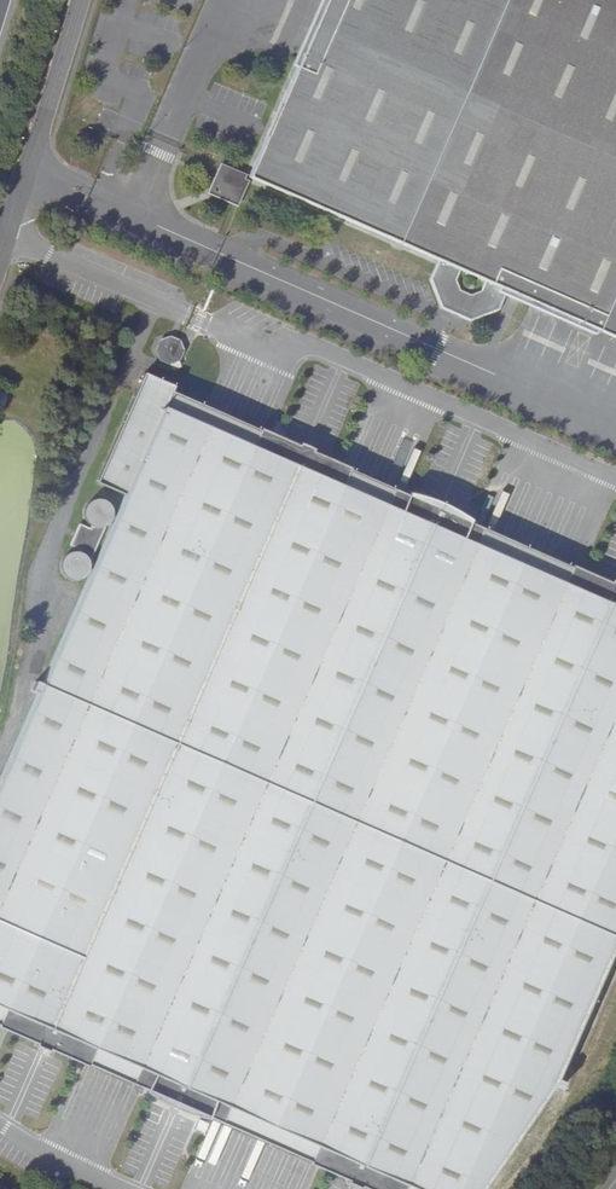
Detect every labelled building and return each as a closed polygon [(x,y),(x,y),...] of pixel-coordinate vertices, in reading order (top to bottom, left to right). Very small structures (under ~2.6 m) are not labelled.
[(557,311),(589,325),(614,337),(607,352),(615,356),(615,0),(330,0),(252,176),(439,261),(431,277),(441,307),(471,319),(500,310),(509,290),(557,311)] [(214,188),(235,197),(245,175),(224,166),(214,188)] [(180,357),(182,353),(184,349),(185,345),(184,341),(182,337),(178,334),(174,332),(170,331),(166,332),(162,335),(159,338),(157,342),(157,346),(158,351),(160,355),(163,358),(167,359),(172,360),(176,359),(180,357)] [(615,950),(615,581),(609,577),(607,582),(473,522),(457,507),(444,501),(425,494),(418,492),(405,493),(313,452),(315,447),(299,440),(297,444),(211,405),(174,389),(177,384),(147,371),(99,481),(126,493),(0,784),(0,1026),(44,1045),(148,1091),(163,1100),(176,1107),(191,1113),(215,1121),(352,1181),(351,1182),(354,1184),(362,1188),(368,1188),(369,1188),(485,1188),(558,1083),(615,950)] [(94,523),(93,527),(81,523),(74,544),(82,547),(81,551),(74,550),(68,552),(64,556),(62,563),(62,568),(64,572),(68,576),(74,578),(79,578),(85,575),(89,570),(112,517),(112,506),(108,500),(102,497),(95,496),(90,499),(86,504),(85,510),(85,514),(88,519),(94,523)]
